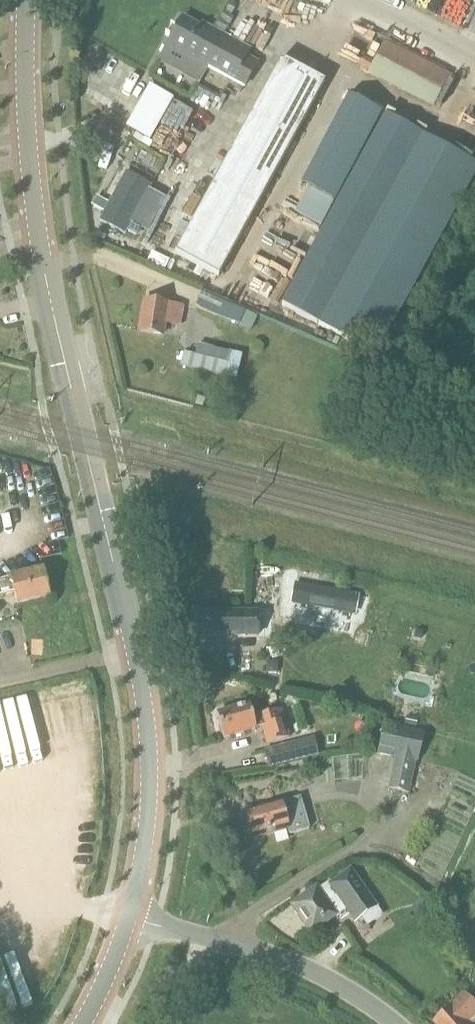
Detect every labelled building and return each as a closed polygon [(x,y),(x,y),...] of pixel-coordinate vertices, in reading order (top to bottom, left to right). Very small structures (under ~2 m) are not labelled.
[(246,56),(249,50),(202,24),(201,27),(183,18),(166,50),(205,71),(207,67),(238,84),(243,87),(244,87),(257,63),(246,56)] [(282,59),(176,254),(219,277),(325,83),(282,59)] [(427,70),(376,61),(372,87),(423,97),(427,70)] [(243,87),(238,84),(234,91),(240,94),(243,87)] [(166,109),(172,98),(151,86),(145,97),(166,109)] [(317,325),(369,353),(472,163),(474,157),(474,89),(468,86),(437,144),(421,135),(317,325)] [(348,97),(301,186),(333,203),(380,114),(348,97)] [(385,116),(282,305),(317,325),(421,135),(385,116)] [(100,221),(125,234),(126,231),(135,236),(140,227),(131,222),(148,192),(123,179),(100,221)] [(201,293),(195,307),(218,316),(251,331),(258,318),(245,311),(201,293)] [(144,302),(140,331),(163,335),(164,323),(179,325),(182,308),(144,302)] [(184,354),(180,367),(236,380),(242,355),(197,344),(195,356),(184,354)] [(15,593),(17,603),(48,596),(43,571),(0,581),(0,597),(15,593)] [(297,585),(293,603),(314,607),(317,588),(297,585)] [(337,592),(333,610),(353,614),(357,595),(337,592)] [(196,611),(196,614),(192,617),(192,625),(196,628),(196,637),(197,637),(197,636),(257,636),(257,612),(197,612),(197,611),(196,611)] [(313,643),(315,627),(286,624),(284,640),(313,643)] [(416,632),(414,639),(420,641),(423,634),(416,632)] [(278,672),(278,662),(268,662),(268,672),(278,672)] [(225,739),(256,730),(261,728),(266,745),(289,738),(280,710),(253,718),(249,705),(217,714),(225,739)] [(406,717),(404,726),(416,729),(418,720),(406,717)] [(384,725),(378,754),(394,757),(388,785),(411,790),(423,733),(384,725)] [(300,742),(305,759),(317,756),(313,738),(300,742)] [(267,756),(270,768),(294,762),(291,750),(267,756)] [(449,751),(444,768),(454,771),(460,754),(449,751)] [(301,798),(295,800),(246,814),(253,840),(275,833),(276,834),(283,833),(284,830),(287,829),(289,835),(310,830),(301,798)] [(298,916),(300,916),(312,933),(336,917),(339,921),(350,913),(356,921),(376,906),(350,871),(332,884),(330,882),(318,891),(317,890),(293,907),(295,910),(295,912),(298,916)] [(412,909),(423,916),(430,905),(419,898),(412,909)] [(225,997),(231,992),(228,988),(227,986),(220,991),(222,993),(225,997)] [(435,1023),(462,1023),(460,1022),(469,1014),(472,1017),(474,1015),(474,1008),(464,996),(434,1022),(435,1023)]
